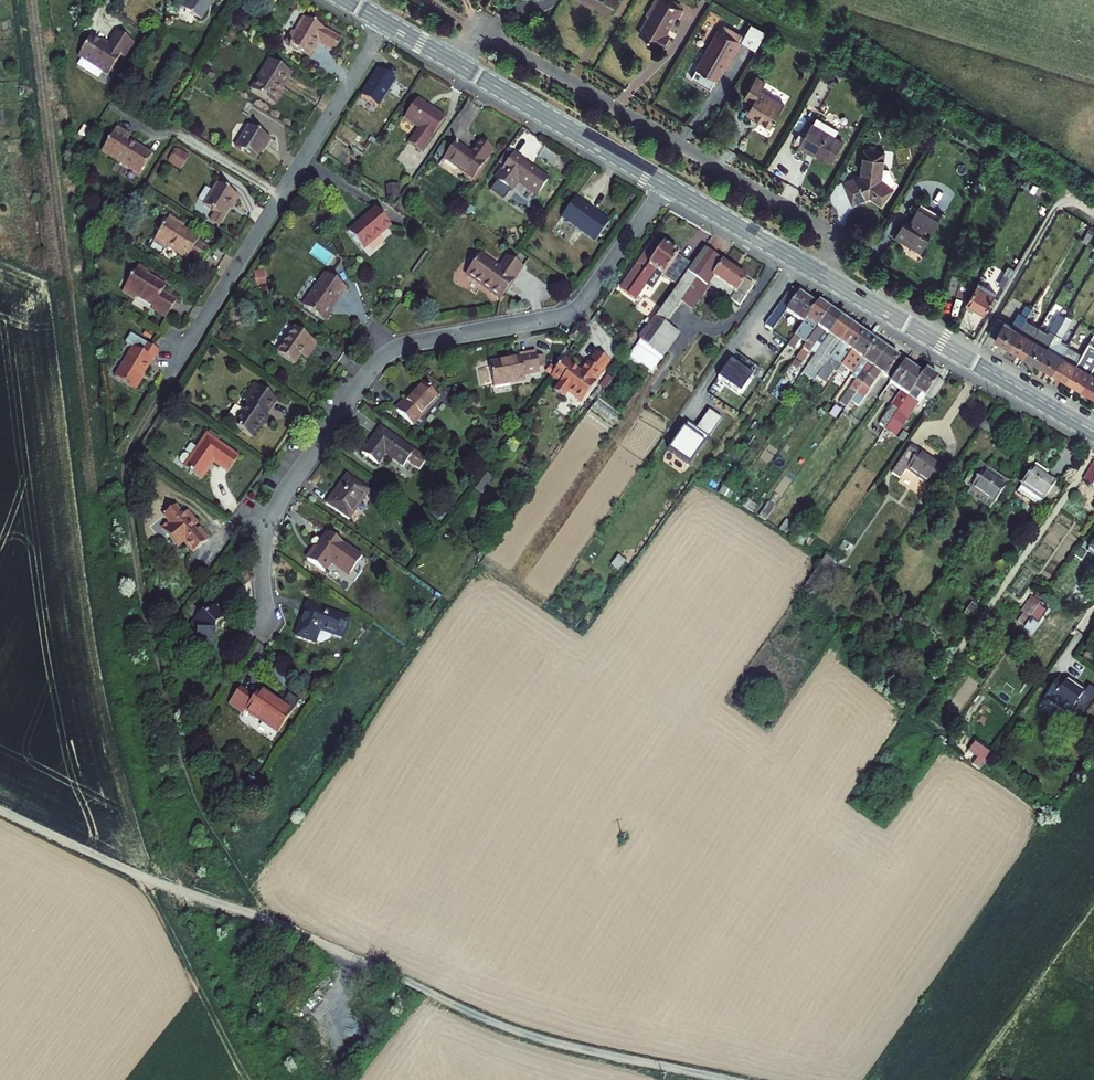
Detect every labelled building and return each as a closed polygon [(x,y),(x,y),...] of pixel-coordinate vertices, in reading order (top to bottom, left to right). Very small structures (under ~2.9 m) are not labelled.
[(183,9),(201,20),(213,0),(189,0),(183,9)] [(591,7),(609,15),(618,0),(581,0),(591,7)] [(639,32),(665,44),(674,29),(683,10),(665,0),(656,0),(648,14),(639,32)] [(292,32),(286,44),(309,58),(318,44),(334,53),(342,40),(305,18),(295,34),(292,32)] [(767,32),(751,22),(743,42),(756,50),(767,32)] [(719,28),(693,75),(712,88),(726,67),(743,42),(719,28)] [(125,59),(135,43),(116,32),(108,46),(91,36),(78,57),(81,59),(103,72),(109,76),(121,56),(125,59)] [(269,58),(252,89),(276,105),(293,73),(269,58)] [(77,66),(98,79),(103,72),(81,59),(77,66)] [(379,67),(361,96),(379,106),(397,78),(379,67)] [(765,121),(773,125),(787,101),(765,87),(766,81),(757,75),(746,96),(754,103),(750,113),(759,120),(765,121)] [(417,129),(409,143),(423,152),(445,117),(419,98),(404,119),(417,129)] [(856,123),(862,126),(867,119),(861,115),(856,123)] [(814,123),(800,145),(805,148),(834,164),(846,142),(814,123)] [(248,126),(236,147),(246,154),(254,158),(259,161),(272,140),(248,126)] [(117,127),(101,153),(139,177),(153,154),(131,140),(131,135),(117,127)] [(867,137),(874,141),(878,133),(871,129),(867,137)] [(444,160),(475,180),(481,168),(494,149),(482,140),(472,151),(457,140),(444,160)] [(189,156),(177,149),(168,164),(180,170),(189,156)] [(844,183),(852,205),(870,201),(882,206),(895,187),(884,180),(886,151),(867,149),(862,174),(844,183)] [(516,152),(495,181),(513,192),(519,185),(537,196),(549,178),(516,152)] [(217,183),(203,204),(216,211),(209,221),(220,228),(240,198),(229,188),(217,183)] [(398,184),(386,185),(386,200),(400,199),(398,184)] [(575,198),(561,218),(595,242),(609,222),(575,198)] [(905,221),(896,237),(912,246),(922,252),(931,239),(934,230),(943,214),(923,202),(905,221)] [(376,207),(348,230),(364,249),(392,227),(376,207)] [(170,218),(150,249),(158,252),(168,248),(187,259),(192,250),(195,246),(199,238),(184,225),(170,218)] [(620,289),(636,300),(645,286),(651,290),(661,276),(677,287),(692,265),(655,239),(620,289)] [(990,255),(995,258),(1002,260),(1006,251),(994,246),(990,255)] [(745,280),(703,250),(692,265),(677,287),(655,318),(663,324),(679,302),(694,280),(705,288),(708,284),(739,306),(753,286),(745,280)] [(480,256),(466,276),(499,300),(522,268),(507,258),(499,269),(480,256)] [(140,266),(120,295),(131,298),(153,308),(154,311),(166,319),(177,300),(166,292),(162,291),(166,285),(149,270),(140,266)] [(1089,272),(1082,268),(1079,273),(1085,276),(1089,272)] [(326,274),(303,307),(324,321),(346,289),(326,274)] [(952,276),(948,291),(967,297),(974,282),(952,276)] [(679,302),(689,310),(705,288),(694,280),(679,302)] [(979,283),(968,303),(984,311),(988,304),(993,292),(979,283)] [(1040,295),(1042,292),(1032,286),(1030,289),(1040,295)] [(806,320),(816,306),(798,293),(791,289),(765,326),(772,331),(786,311),(804,323),(806,320)] [(1021,314),(1027,318),(1027,317),(1032,309),(1040,295),(1030,289),(1023,300),(1028,303),(1021,314)] [(804,323),(789,344),(788,345),(794,349),(800,341),(801,341),(813,324),(818,328),(829,311),(818,303),(816,306),(806,320),(804,323)] [(1033,320),(1038,312),(1032,309),(1027,317),(1033,320)] [(796,365),(799,368),(817,343),(824,332),(829,336),(841,319),(829,311),(818,328),(805,345),(796,359),(799,361),(796,365)] [(1065,318),(1060,315),(1050,331),(1056,334),(1065,318)] [(1072,319),(1066,316),(1065,318),(1056,334),(1047,348),(1039,364),(1053,372),(1068,347),(1059,342),(1072,319)] [(1011,327),(997,319),(988,334),(1010,347),(1019,332),(1023,325),(1025,321),(1017,317),(1011,327)] [(652,374),(680,336),(663,324),(655,318),(647,328),(641,338),(627,357),(652,374)] [(819,373),(852,327),(841,319),(829,336),(821,346),(808,365),(819,373)] [(818,328),(813,324),(801,341),(805,345),(818,328)] [(1033,340),(1037,333),(1023,325),(1019,332),(1033,340)] [(638,337),(641,338),(647,328),(645,327),(638,337)] [(837,372),(863,335),(852,327),(819,373),(816,378),(825,384),(833,372),(836,374),(837,372)] [(295,328),(277,353),(294,365),(300,356),(306,360),(317,344),(295,328)] [(575,329),(568,338),(575,343),(582,334),(575,329)] [(821,346),(829,336),(824,332),(817,343),(821,346)] [(1024,355),(1033,340),(1019,332),(1010,347),(1024,355)] [(863,360),(875,343),(863,335),(837,372),(842,375),(846,369),(849,371),(859,357),(863,360)] [(1039,364),(1047,348),(1033,340),(1024,355),(1039,364)] [(1093,347),(1093,345),(1089,342),(1082,355),(1067,380),(1082,389),(1093,367),(1093,362),(1087,358),(1091,351),(1093,347)] [(846,408),(886,351),(875,343),(863,360),(853,374),(851,377),(856,380),(839,403),(846,408)] [(132,348),(116,376),(136,389),(141,382),(158,351),(148,344),(132,348)] [(1067,380),(1082,355),(1068,347),(1053,372),(1067,380)] [(565,357),(551,377),(559,383),(553,391),(564,399),(570,391),(576,396),(577,401),(581,403),(597,382),(596,382),(611,362),(596,351),(581,372),(574,367),(576,365),(565,357)] [(891,382),(904,363),(886,351),(846,408),(844,410),(848,413),(854,404),(859,407),(870,392),(869,390),(880,374),(891,382)] [(544,366),(542,356),(537,357),(536,352),(519,355),(520,358),(489,363),(490,365),(482,367),(480,370),(483,384),(486,386),(493,385),(494,387),(525,381),(524,377),(540,374),(539,367),(544,366)] [(853,374),(863,360),(859,357),(849,371),(853,374)] [(753,376),(730,361),(718,379),(740,394),(753,376)] [(885,429),(922,376),(904,363),(891,382),(889,385),(901,393),(879,425),(882,427),(885,429)] [(816,378),(819,373),(808,365),(803,372),(814,380),(816,378)] [(1082,389),(1093,396),(1093,367),(1082,389)] [(924,397),(931,402),(944,383),(925,370),(922,376),(885,429),(896,437),(919,403),(920,404),(922,399),(924,397)] [(606,388),(613,377),(608,374),(601,384),(606,388)] [(423,383),(397,411),(413,426),(439,398),(423,383)] [(249,404),(233,425),(252,439),(268,417),(267,416),(278,400),(254,384),(243,400),(249,404)] [(783,404),(769,424),(776,429),(790,410),(783,404)] [(723,419),(710,410),(696,429),(687,423),(668,450),(690,466),(723,419)] [(984,421),(978,428),(990,437),(994,430),(984,421)] [(380,427),(362,454),(378,465),(385,454),(403,467),(407,461),(420,470),(427,460),(380,427)] [(882,427),(876,436),(879,438),(885,429),(882,427)] [(873,437),(876,432),(869,428),(866,432),(873,437)] [(899,439),(904,442),(908,435),(903,432),(899,439)] [(185,467),(184,468),(201,480),(213,463),(228,473),(239,457),(207,435),(191,458),(187,454),(183,455),(180,460),(180,464),(185,467)] [(911,446),(891,474),(901,478),(909,472),(931,487),(941,468),(922,453),(911,446)] [(1083,480),(1092,485),(1093,481),(1093,462),(1083,480)] [(1008,483),(978,463),(975,468),(981,473),(982,472),(1005,488),(1008,483)] [(1033,467),(1015,493),(1037,508),(1055,482),(1043,474),(1033,467)] [(964,483),(971,488),(994,504),(1005,488),(982,472),(981,473),(975,468),(964,483)] [(487,473),(477,489),(485,494),(495,477),(487,473)] [(347,475),(327,504),(350,520),(370,491),(347,475)] [(718,493),(727,499),(732,492),(723,486),(718,493)] [(971,488),(967,494),(990,510),(994,504),(971,488)] [(739,497),(735,503),(740,506),(745,501),(739,497)] [(747,500),(743,506),(753,513),(757,507),(747,500)] [(759,517),(765,521),(775,508),(769,503),(759,517)] [(175,506),(163,516),(169,522),(161,528),(177,547),(184,542),(193,553),(209,540),(199,528),(196,531),(193,527),(197,524),(187,511),(183,515),(175,506)] [(779,529),(785,533),(788,528),(791,524),(786,520),(779,529)] [(797,530),(798,528),(791,524),(788,528),(795,532),(797,530)] [(785,533),(792,537),(795,532),(788,528),(785,533)] [(797,530),(795,532),(792,537),(806,545),(810,539),(797,530)] [(327,533),(307,561),(325,573),(344,545),(327,533)] [(824,554),(808,576),(817,583),(834,562),(824,554)] [(1012,588),(1022,594),(1035,574),(1026,568),(1012,588)] [(1084,595),(1093,580),(1093,575),(1087,571),(1075,590),(1084,595)] [(1041,604),(1044,599),(1038,594),(1034,599),(1041,604)] [(1030,619),(1041,604),(1034,599),(1031,597),(1021,612),(1023,614),(1030,619)] [(301,620),(295,636),(315,643),(315,642),(321,644),(330,640),(332,635),(342,639),(349,619),(307,603),(304,614),(307,615),(304,621),(301,620)] [(971,603),(963,614),(970,618),(979,607),(971,603)] [(196,631),(196,645),(214,645),(215,627),(228,614),(217,604),(205,616),(202,613),(190,625),(196,631)] [(1023,614),(1017,622),(1024,627),(1030,619),(1023,614)] [(1058,678),(1043,702),(1067,718),(1083,696),(1058,678)] [(239,688),(228,704),(243,714),(246,711),(278,733),(299,702),(288,695),(282,704),(259,689),(254,697),(239,688)]
